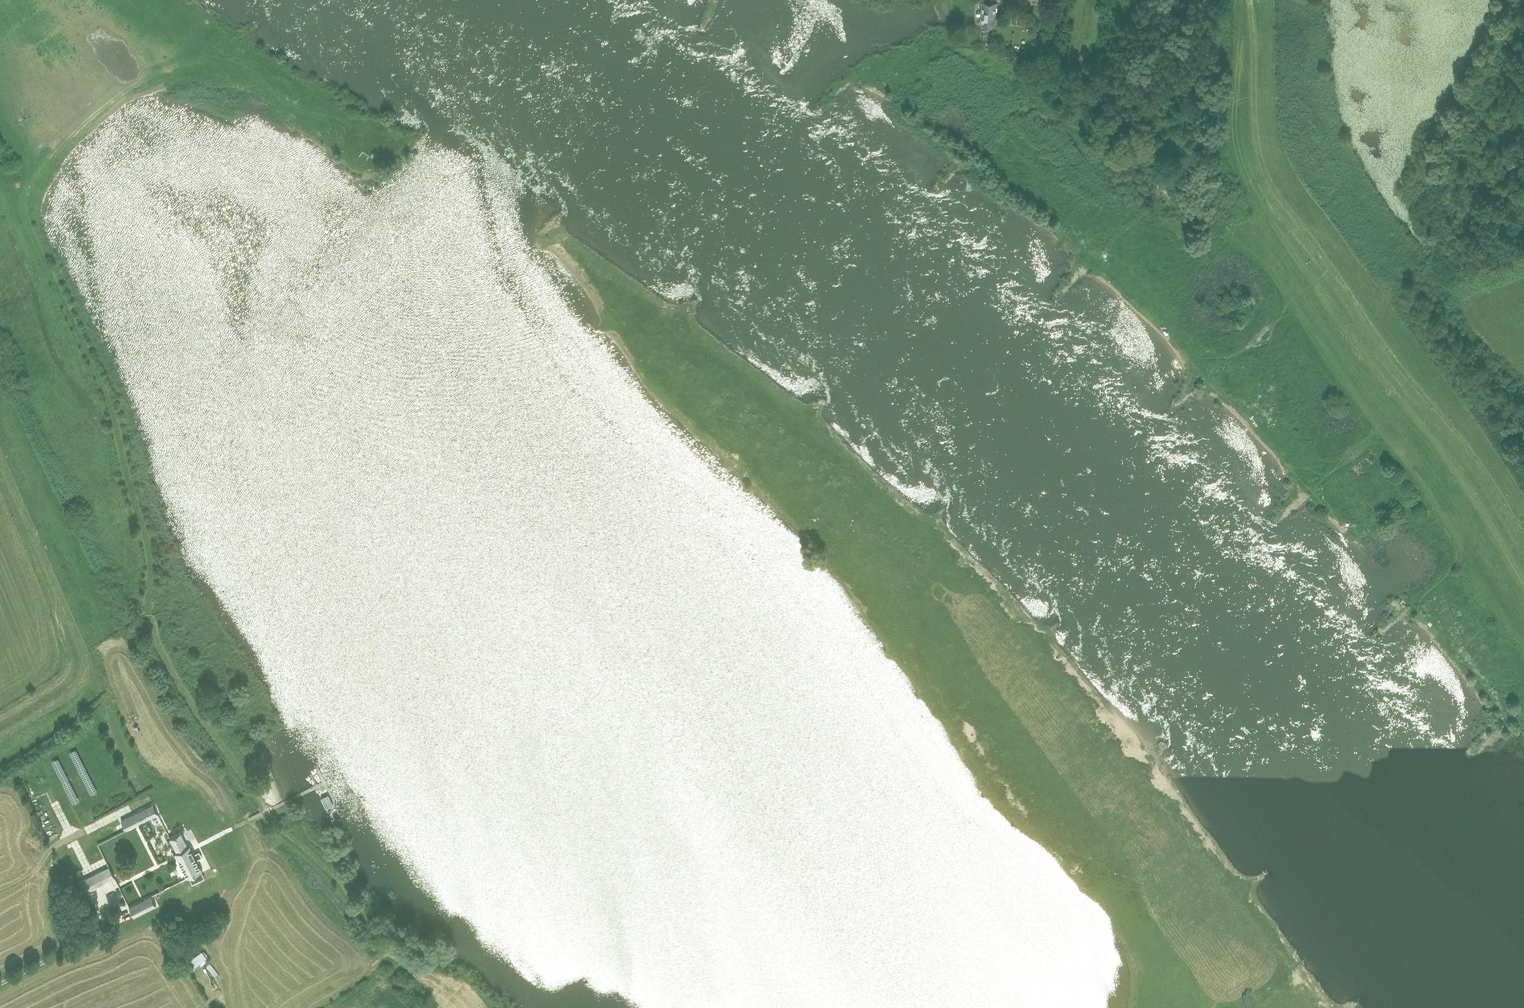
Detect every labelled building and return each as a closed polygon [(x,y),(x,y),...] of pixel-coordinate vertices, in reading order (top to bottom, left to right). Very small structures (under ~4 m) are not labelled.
[(994,26),(996,2),(982,1),(980,25),(994,26)] [(122,820),(126,830),(158,814),(153,804),(122,820)] [(176,853),(188,878),(203,870),(190,846),(188,847),(181,833),(171,838),(178,852),(176,853)] [(84,892),(115,877),(109,866),(79,882),(84,892)] [(134,917),(156,906),(151,896),(130,907),(134,917)] [(202,950),(188,960),(194,968),(207,958),(202,950)]
